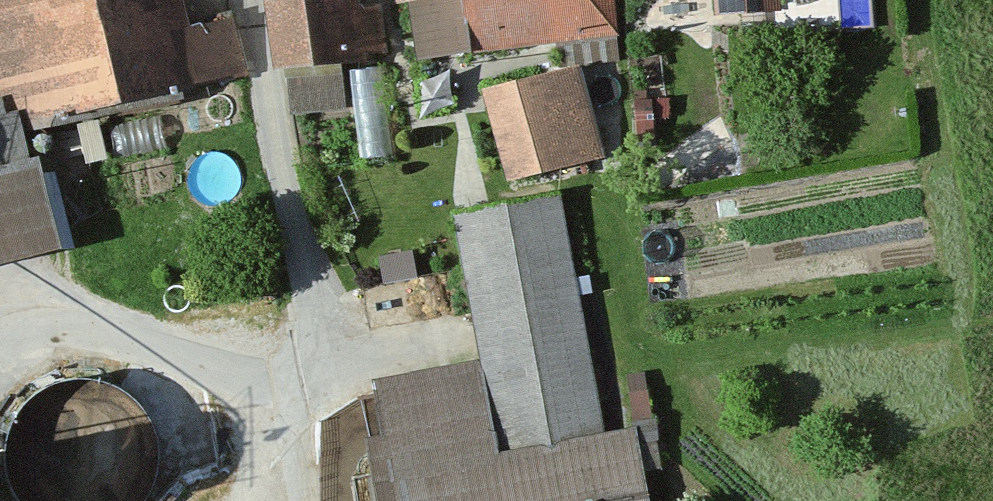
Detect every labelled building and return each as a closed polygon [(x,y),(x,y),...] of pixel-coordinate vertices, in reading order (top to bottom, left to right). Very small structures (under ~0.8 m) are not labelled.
[(8,124),(13,143),(243,77),(228,23),(180,36),(170,0),(0,0),(0,126),(8,124)] [(342,0),(254,0),(263,76),(272,75),(273,88),(283,87),(287,121),(339,115),(334,74),(383,69),(377,15),(344,18),(342,0)] [(609,0),(383,0),(385,14),(401,12),(407,67),(614,44),(609,0)] [(768,0),(706,0),(709,25),(770,19),(768,0)] [(597,160),(571,73),(474,101),(500,188),(597,160)] [(648,106),(628,109),(630,131),(651,129),(648,106)] [(44,257),(21,170),(20,170),(13,143),(8,124),(0,126),(0,268),(44,257)] [(554,200),(445,221),(472,365),(366,386),(376,440),(359,444),(370,500),(644,500),(631,434),(600,440),(554,200)] [(150,445),(137,417),(115,397),(86,386),(56,387),(28,400),(8,422),(0,443),(0,485),(8,500),(142,500),(151,475),(150,445)]
